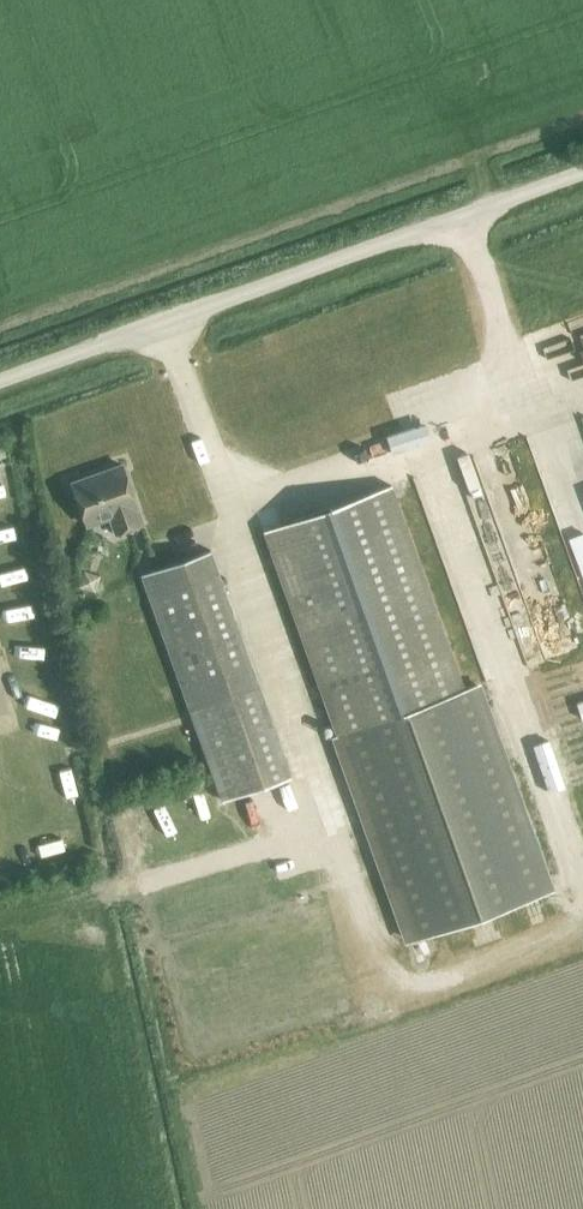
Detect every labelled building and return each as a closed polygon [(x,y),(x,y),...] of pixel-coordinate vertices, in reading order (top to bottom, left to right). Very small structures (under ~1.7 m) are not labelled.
[(477,438),(460,446),(469,465),(486,457),(477,438)] [(115,532),(142,522),(136,506),(137,506),(122,464),(72,481),(87,524),(110,516),(115,532)] [(391,484),(264,530),(337,734),(331,737),(404,941),(553,888),(480,683),(464,689),(391,484)] [(25,518),(21,504),(0,510),(0,525),(25,518)] [(141,573),(222,800),(291,775),(258,685),(210,549),(141,573)] [(94,590),(99,574),(83,568),(78,585),(94,590)] [(28,602),(33,589),(10,580),(5,593),(28,602)] [(189,784),(192,803),(209,800),(205,781),(189,784)] [(119,821),(124,846),(145,841),(139,816),(119,821)] [(271,853),(254,854),(255,871),(272,870),(271,853)]
